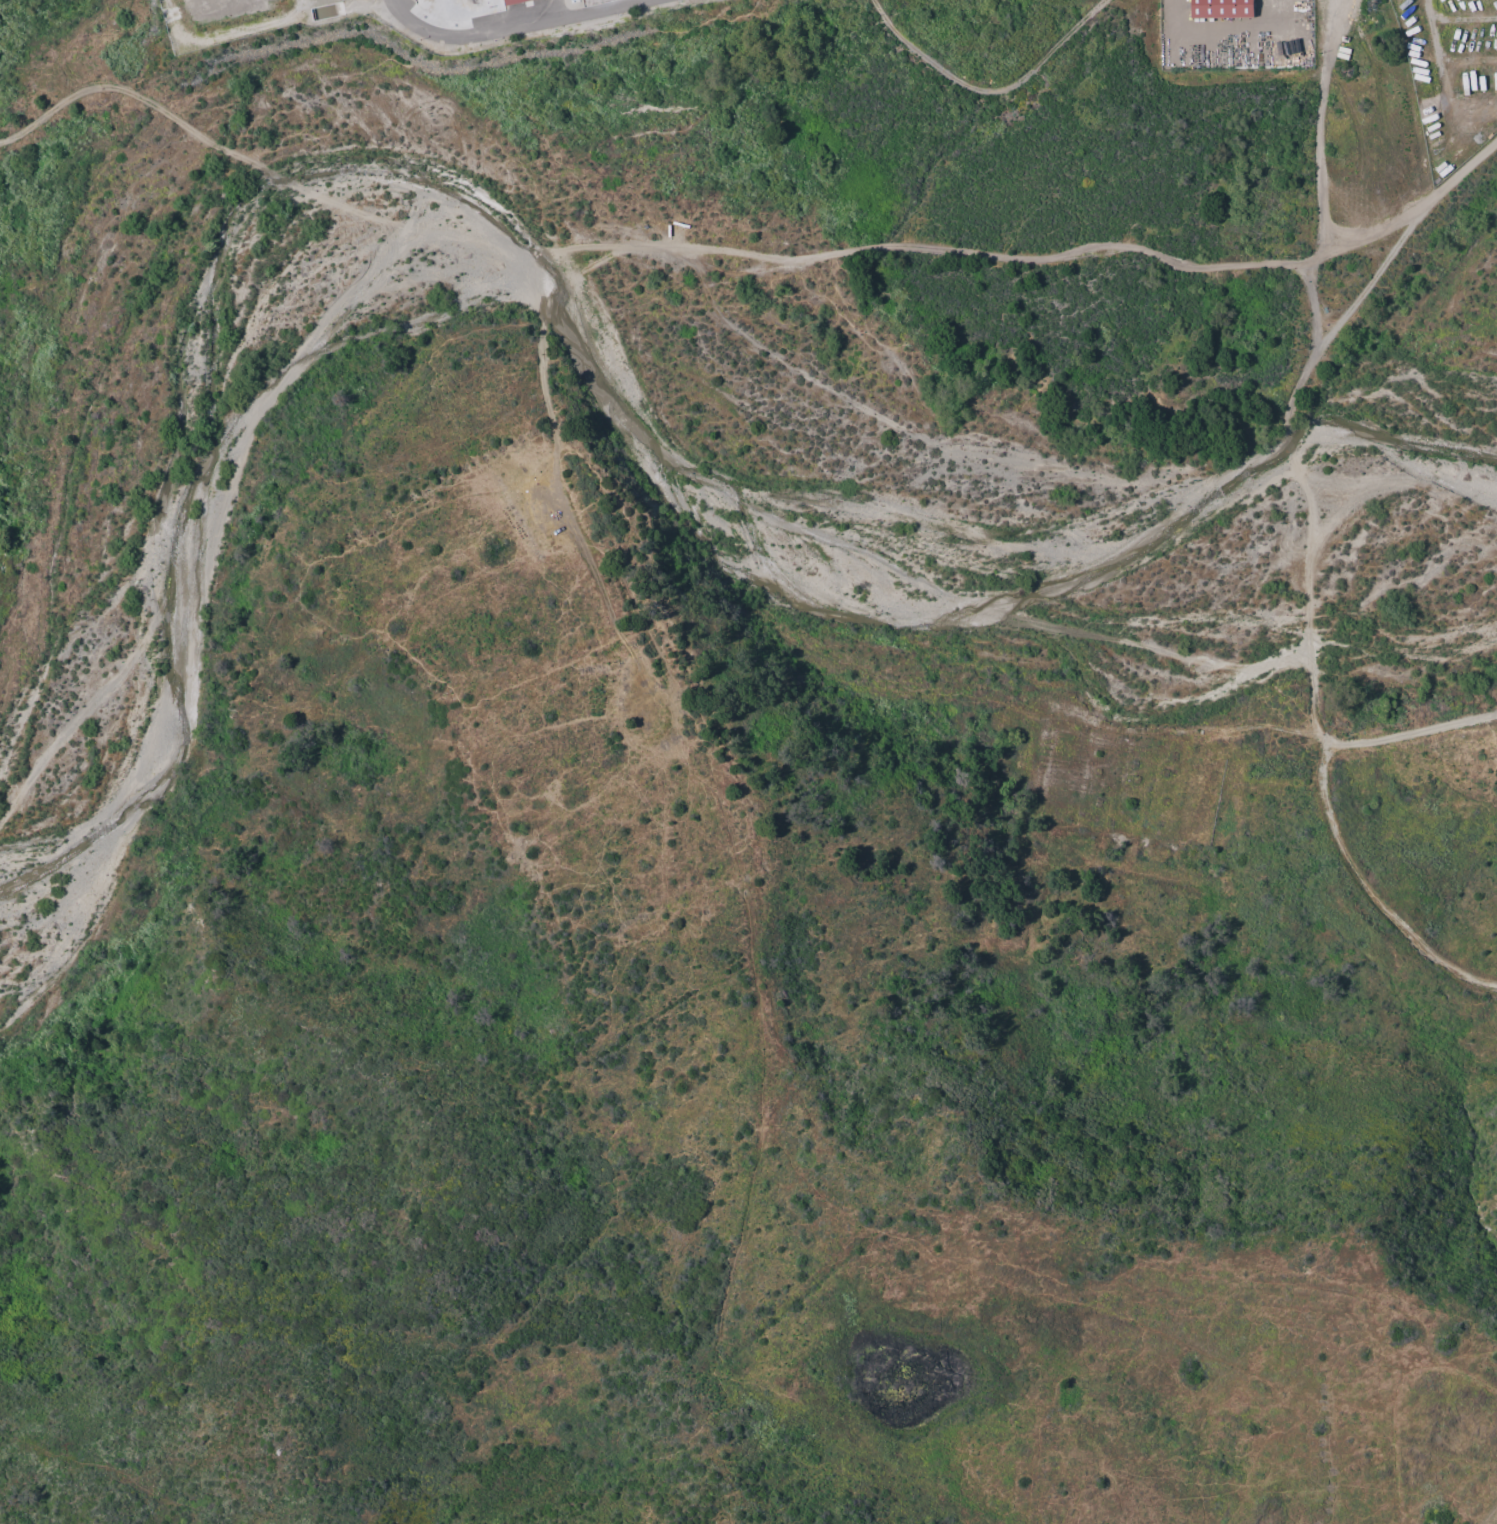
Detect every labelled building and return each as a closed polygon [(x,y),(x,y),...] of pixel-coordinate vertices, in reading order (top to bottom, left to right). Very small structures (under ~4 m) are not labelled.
[(1249,18),(1249,0),(1186,0),(1186,19),(1249,18)]
